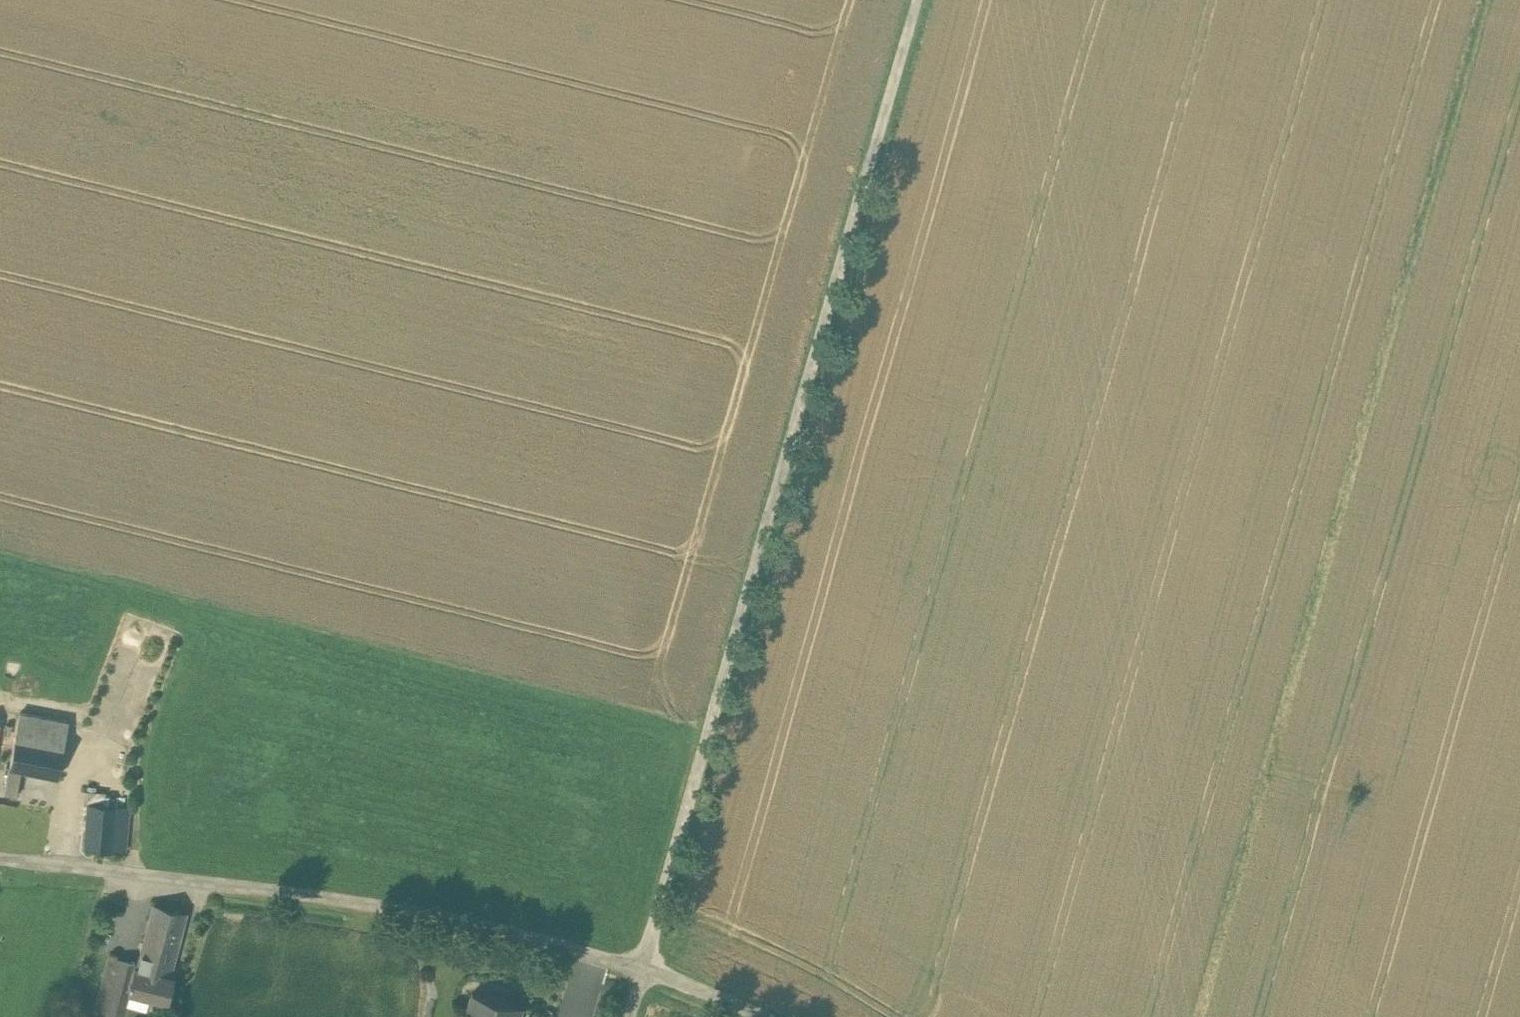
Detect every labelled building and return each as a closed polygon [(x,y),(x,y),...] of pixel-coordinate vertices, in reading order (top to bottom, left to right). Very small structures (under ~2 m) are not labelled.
[(19,715),(9,772),(55,780),(65,723),(19,715)] [(130,810),(87,807),(84,853),(127,856),(130,810)] [(185,913),(154,904),(137,967),(134,966),(129,988),(130,989),(168,999),(174,977),(169,976),(185,913)] [(94,1016),(123,1016),(130,989),(129,988),(134,966),(135,962),(109,955),(94,1016)] [(463,1016),(522,1016),(525,1009),(470,993),(463,1016)]
